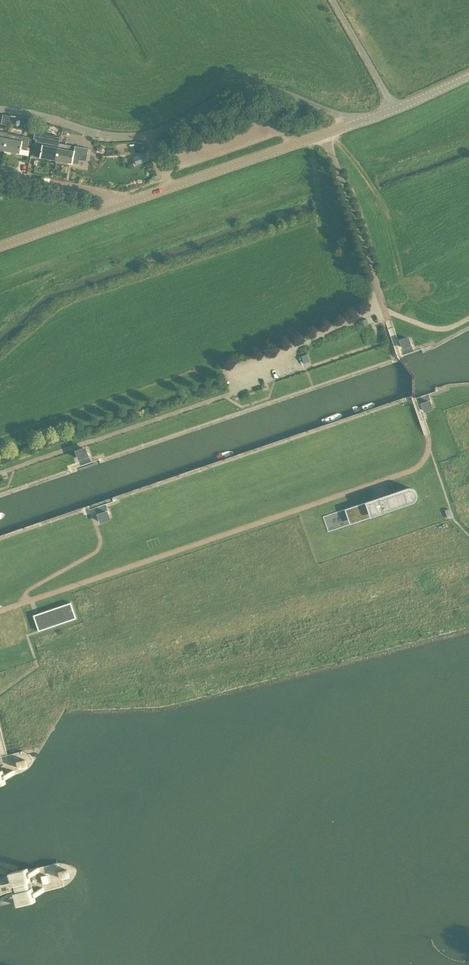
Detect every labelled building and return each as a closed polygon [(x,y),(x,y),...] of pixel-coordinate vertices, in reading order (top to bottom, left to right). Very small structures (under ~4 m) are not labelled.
[(9,125),(10,116),(10,115),(3,114),(2,118),(1,123),(9,125)] [(16,126),(17,119),(17,117),(10,116),(9,125),(16,126)] [(7,133),(4,150),(20,153),(21,149),(27,150),(29,137),(7,133)] [(47,145),(43,145),(44,140),(37,138),(34,156),(40,157),(56,160),(59,142),(48,140),(47,145)] [(74,150),(69,150),(70,144),(59,142),(56,160),(78,164),(79,160),(86,161),(89,148),(75,145),(74,150)] [(136,164),(149,160),(146,153),(134,158),(136,164)] [(407,338),(400,340),(403,347),(410,345),(407,338)] [(308,355),(302,357),(304,364),(310,362),(308,355)] [(429,401),(422,404),(424,411),(431,408),(429,401)] [(85,448),(77,451),(79,458),(87,455),(85,448)] [(405,485),(324,517),(329,531),(413,501),(418,499),(418,496),(419,494),(416,486),(414,485),(413,483),(412,483),(411,482),(405,484),(405,485)] [(100,523),(101,522),(111,519),(110,519),(107,510),(97,514),(100,523)] [(314,510),(302,514),(306,526),(318,522),(314,510)] [(76,617),(70,602),(33,615),(38,630),(76,617)] [(18,760),(18,766),(27,765),(25,750),(11,752),(12,761),(18,760)]
